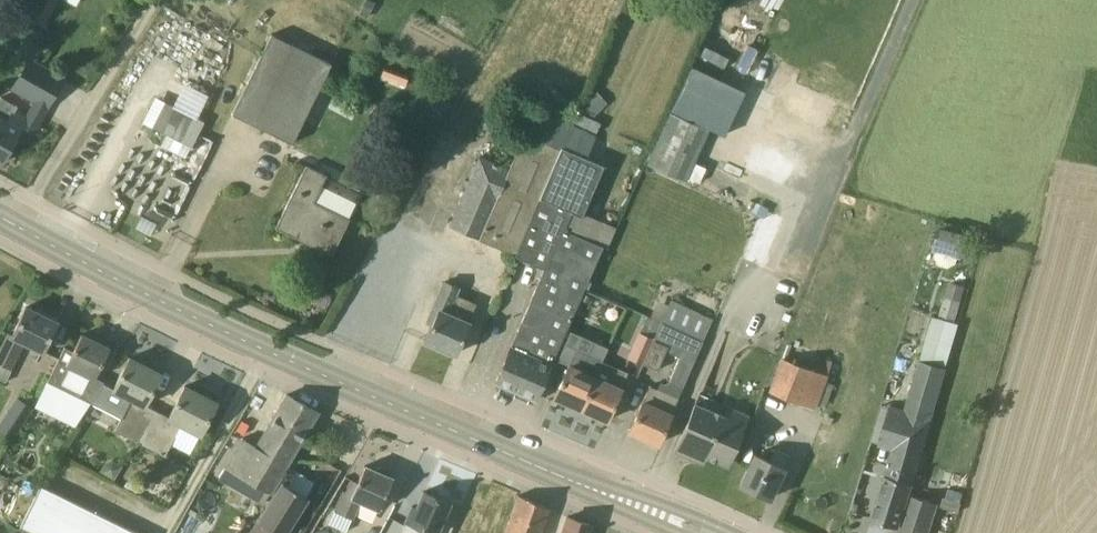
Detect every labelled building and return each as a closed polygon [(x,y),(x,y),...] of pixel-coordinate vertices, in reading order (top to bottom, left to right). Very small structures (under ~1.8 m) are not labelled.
[(28,18),(44,26),(57,0),(37,0),(28,18)] [(373,0),(366,0),(360,13),(369,18),(376,1),(373,0)] [(332,64),(272,34),(233,114),(293,144),(332,64)] [(39,123),(64,78),(30,59),(13,89),(35,101),(26,117),(16,111),(18,106),(1,97),(0,98),(0,163),(1,164),(19,131),(31,138),(39,123)] [(199,139),(209,117),(169,98),(158,119),(199,139)] [(523,133),(508,170),(480,240),(514,254),(540,197),(538,196),(560,146),(569,125),(572,118),(536,103),(524,133),(523,133)] [(646,163),(687,181),(688,179),(696,161),(710,129),(670,111),(646,163)] [(560,146),(587,158),(596,136),(569,125),(560,146)] [(603,165),(587,158),(560,146),(538,196),(540,197),(542,198),(534,216),(515,256),(544,269),(530,301),(531,301),(504,362),(495,382),(536,400),(567,330),(585,288),(603,246),(607,248),(616,227),(583,212),(603,165)] [(480,240),(508,170),(477,157),(449,226),(479,239),(480,240)] [(706,166),(696,161),(688,179),(699,183),(706,166)] [(332,255),(350,219),(314,202),(327,175),(307,165),(276,228),(332,255)] [(933,250),(962,259),(969,235),(940,226),(933,250)] [(950,280),(940,315),(956,320),(966,285),(950,280)] [(476,304),(456,295),(459,288),(444,281),(427,322),(433,324),(425,341),(439,347),(438,350),(451,355),(452,352),(456,354),(469,322),(468,321),(476,304)] [(37,364),(58,322),(55,321),(56,318),(45,312),(44,315),(27,307),(13,335),(10,333),(0,352),(0,379),(7,382),(13,370),(12,369),(19,355),(37,364)] [(949,360),(961,322),(936,314),(923,352),(949,360)] [(643,364),(643,363),(654,339),(661,322),(647,316),(640,332),(639,332),(627,358),(643,364)] [(104,383),(96,379),(110,348),(82,334),(75,351),(65,346),(48,381),(92,402),(104,383)] [(690,334),(680,357),(669,382),(683,388),(704,340),(690,334)] [(658,370),(669,345),(654,339),(643,363),(658,370)] [(581,409),(595,377),(608,348),(594,341),(588,354),(576,349),(555,397),(581,409)] [(155,415),(144,410),(162,374),(130,358),(116,385),(106,380),(94,404),(124,420),(118,432),(140,443),(155,415)] [(814,409),(827,374),(782,358),(761,414),(775,419),(784,398),(814,409)] [(921,361),(905,412),(891,408),(879,443),(894,448),(872,518),(899,526),(947,369),(921,361)] [(595,377),(581,409),(607,421),(629,373),(616,367),(609,383),(595,377)] [(630,431),(659,444),(679,399),(650,385),(630,431)] [(167,422),(155,415),(140,443),(166,456),(183,425),(201,434),(217,402),(186,386),(167,422)] [(268,495),(319,412),(287,394),(256,447),(243,438),(219,477),(263,504),(268,495)] [(726,417),(710,410),(715,400),(700,394),(675,451),(702,462),(706,455),(727,465),(749,415),(731,406),(726,417)] [(33,407),(17,397),(6,415),(22,425),(33,407)] [(770,499),(784,468),(790,455),(776,448),(770,461),(755,454),(741,485),(770,499)] [(114,480),(123,466),(113,461),(106,462),(100,472),(114,480)] [(380,509),(384,498),(393,478),(365,466),(358,482),(353,480),(339,513),(352,519),(360,500),(380,509)] [(940,506),(959,512),(969,477),(946,470),(937,499),(942,501),(940,506)] [(152,474),(145,474),(141,481),(145,488),(152,488),(156,481),(152,474)] [(282,482),(250,532),(287,532),(309,498),(282,482)] [(9,484),(0,504),(0,507),(11,513),(22,491),(9,484)] [(43,511),(54,490),(42,484),(35,498),(31,505),(43,511)] [(55,517),(66,496),(54,490),(43,511),(55,517)] [(22,491),(11,513),(24,520),(31,505),(35,498),(22,491)] [(442,523),(451,503),(448,502),(449,499),(438,494),(437,497),(424,491),(417,508),(412,506),(404,527),(401,532),(419,532),(421,528),(433,532),(438,532),(442,523)] [(528,499),(519,495),(505,532),(541,532),(550,508),(528,499)] [(938,504),(912,495),(900,532),(928,532),(938,504)] [(66,496),(55,517),(67,523),(78,502),(66,496)] [(319,506),(311,501),(305,511),(313,516),(319,506)] [(78,502),(67,523),(79,529),(90,508),(78,502)] [(43,511),(31,505),(24,520),(21,526),(33,532),(43,511)] [(90,508),(79,529),(87,532),(92,532),(101,514),(90,508)] [(55,517),(43,511),(33,532),(34,532),(47,532),(55,517)] [(92,532),(107,532),(113,520),(101,514),(92,532)] [(47,532),(62,532),(67,523),(55,517),(47,532)] [(563,532),(589,532),(591,525),(568,517),(563,532)] [(107,532),(122,532),(125,526),(113,520),(107,532)] [(79,529),(67,523),(62,532),(77,532),(79,529)]
